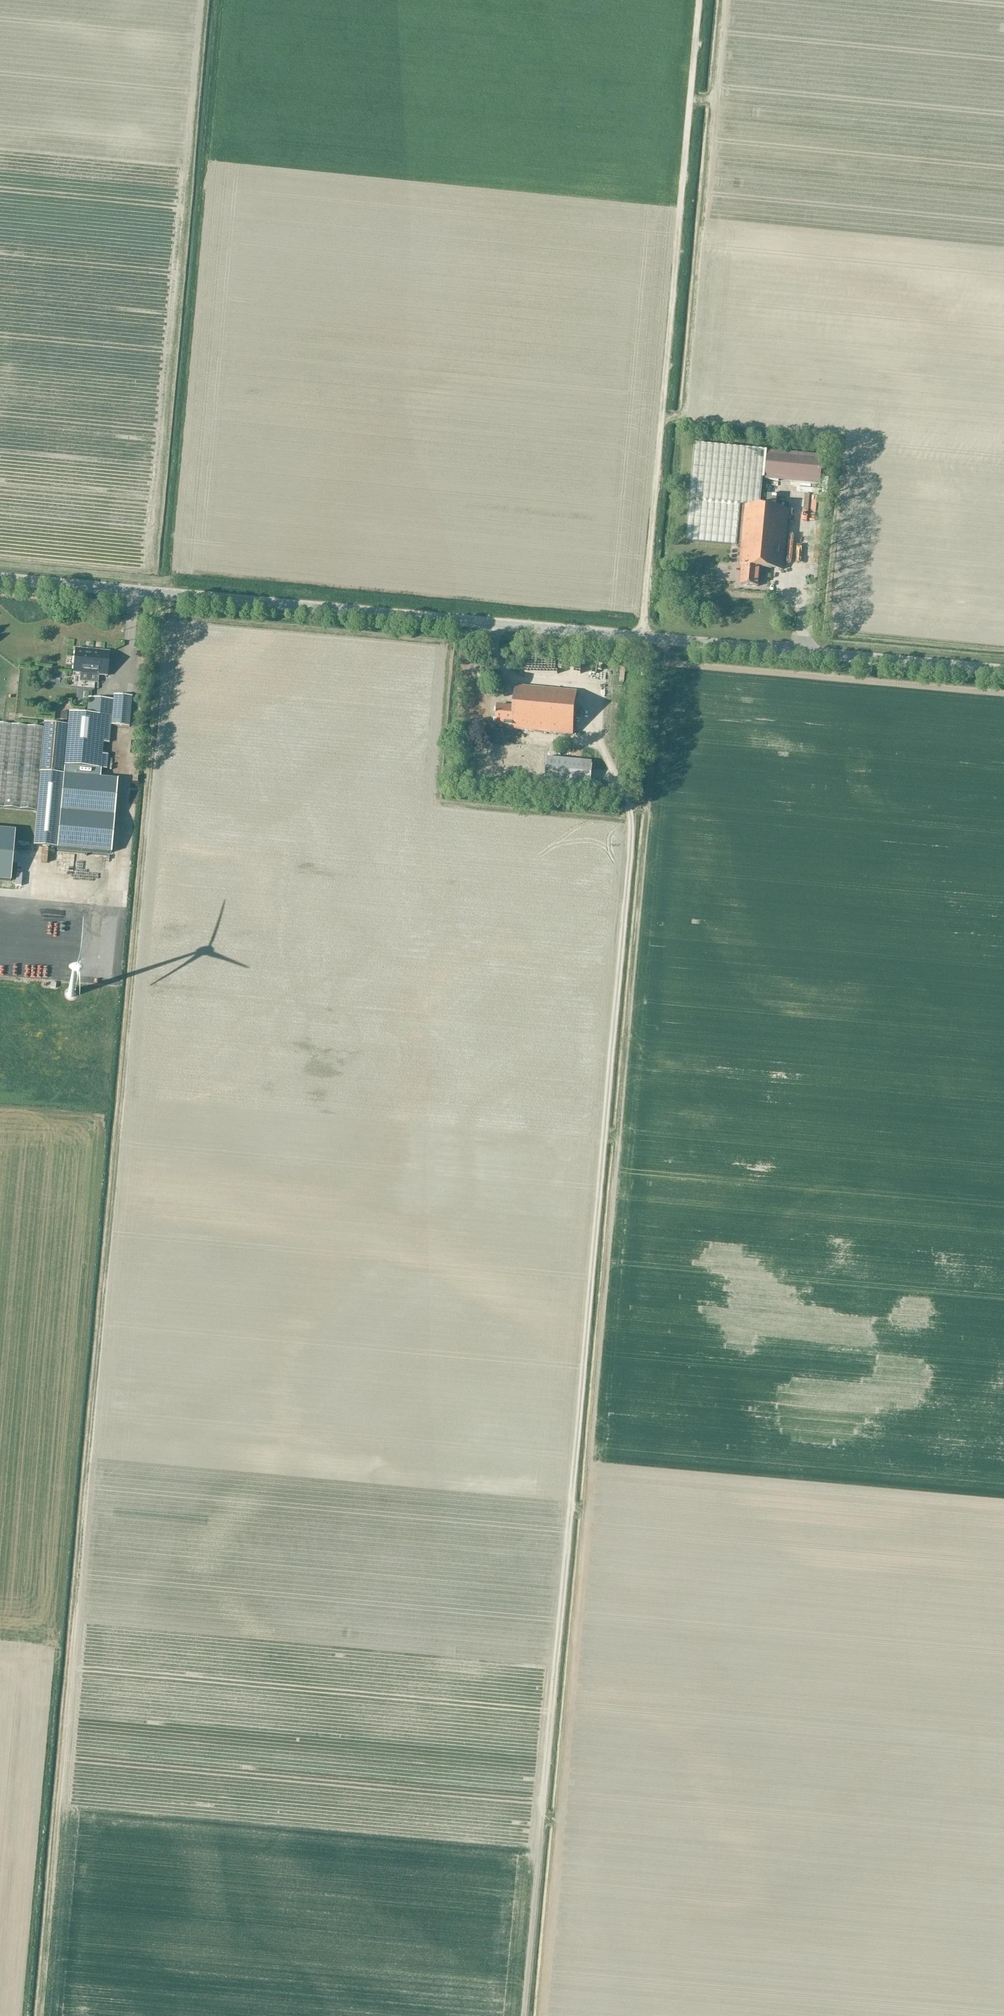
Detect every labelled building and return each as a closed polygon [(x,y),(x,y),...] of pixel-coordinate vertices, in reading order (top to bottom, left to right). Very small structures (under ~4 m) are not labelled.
[(765,479),(824,484),(827,457),(695,445),(687,541),(742,546),(740,567),(743,567),(742,585),(759,587),(760,567),(784,569),(789,508),(760,506),(763,479),(765,479)] [(76,648),(74,673),(81,674),(80,681),(98,683),(99,675),(108,676),(110,651),(76,648)] [(512,729),(574,735),(577,691),(517,685),(515,707),(498,705),(497,725),(511,726),(512,729)] [(119,779),(102,777),(100,777),(101,768),(107,768),(108,755),(102,755),(103,742),(109,743),(111,725),(112,725),(131,727),(133,697),(115,695),(114,700),(113,716),(88,714),(69,712),(68,725),(44,723),(44,728),(0,724),(0,808),(37,811),(40,773),(65,775),(58,849),(113,853),(119,779)] [(89,697),(88,714),(113,716),(114,700),(89,697)] [(546,782),(591,787),(594,761),(548,757),(546,782)] [(37,811),(34,847),(58,849),(65,775),(40,773),(37,811)] [(121,789),(120,799),(129,800),(130,790),(121,789)] [(16,831),(0,830),(0,880),(12,881),(16,831)] [(70,860),(70,850),(58,850),(58,869),(66,869),(66,860),(70,860)]
